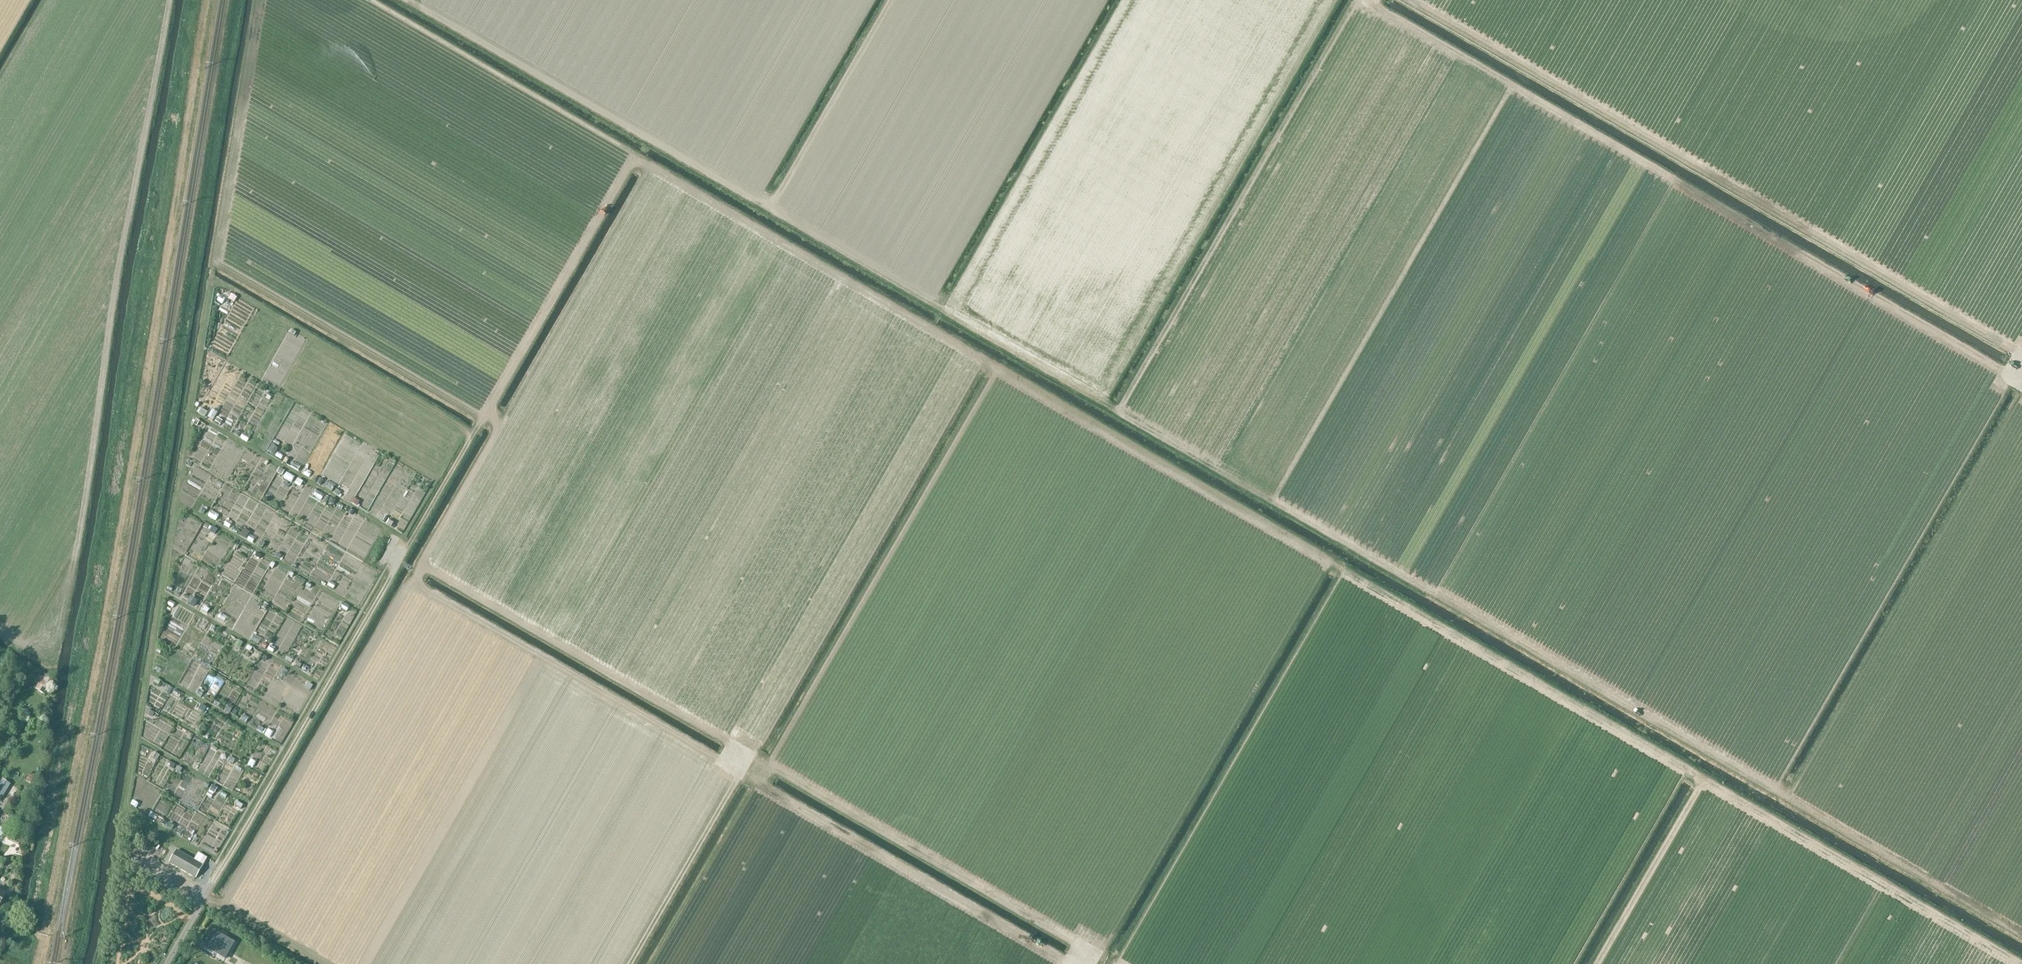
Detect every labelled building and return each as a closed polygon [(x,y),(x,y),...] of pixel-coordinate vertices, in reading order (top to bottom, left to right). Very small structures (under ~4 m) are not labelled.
[(278,402),(291,410),(294,405),(281,397),(278,402)] [(346,449),(339,458),(352,468),(359,459),(346,449)] [(310,487),(313,481),(307,478),(304,484),(310,487)] [(301,487),(304,482),(299,479),(296,484),(301,487)] [(317,498),(323,501),(328,492),(321,489),(317,498)] [(367,500),(365,505),(374,509),(376,503),(367,500)] [(238,526),(243,519),(238,516),(233,523),(238,526)] [(294,580),(300,584),(304,577),(298,574),(294,580)] [(40,678),(39,679),(37,683),(40,685),(37,690),(44,695),(53,682),(46,677),(44,680),(40,678)] [(277,737),(281,732),(275,729),(272,734),(277,737)] [(180,758),(183,753),(178,750),(174,755),(180,758)] [(261,767),(264,760),(258,757),(255,765),(261,767)] [(30,777),(26,784),(30,786),(34,780),(30,777)] [(2,781),(0,785),(0,800),(1,800),(10,785),(2,781)] [(176,782),(173,788),(178,791),(182,786),(176,782)] [(22,837),(11,832),(7,839),(19,844),(22,837)] [(196,879),(203,866),(194,861),(177,850),(169,863),(196,879)] [(199,853),(194,861),(203,866),(208,858),(199,853)] [(214,931),(206,944),(217,951),(215,954),(224,959),(226,956),(234,942),(214,931)]
